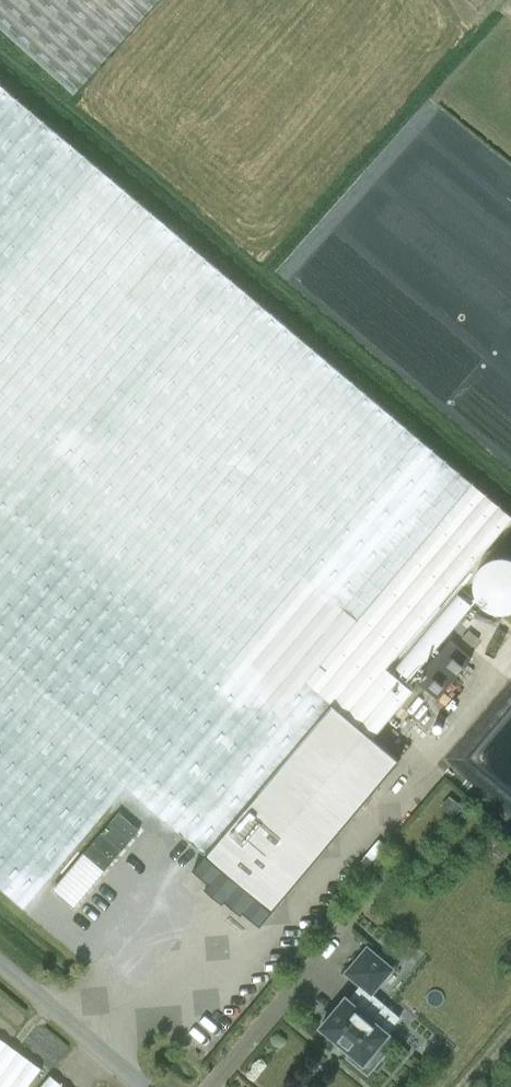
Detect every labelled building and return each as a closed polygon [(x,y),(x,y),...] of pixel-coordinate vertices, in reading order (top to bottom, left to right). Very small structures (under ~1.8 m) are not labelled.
[(74,93),(157,0),(0,0),(0,27),(74,93)] [(510,519),(510,516),(0,84),(0,886),(77,952),(179,832),(272,910),(398,760),(372,738),(412,691),(385,668),(510,519)] [(468,629),(461,638),(471,646),(478,638),(468,629)] [(470,658),(449,640),(415,681),(436,699),(470,658)] [(495,702),(499,739),(483,741),(486,769),(510,767),(510,700),(495,702)] [(347,1057),(368,1075),(386,1054),(378,1047),(389,1034),(357,1006),(369,992),(372,994),(393,969),(368,947),(347,973),(361,985),(349,999),(347,997),(322,1027),(352,1052),(347,1057)] [(42,1067),(0,1037),(0,1086),(27,1086),(42,1067)] [(49,1075),(38,1086),(63,1086),(49,1075)]
